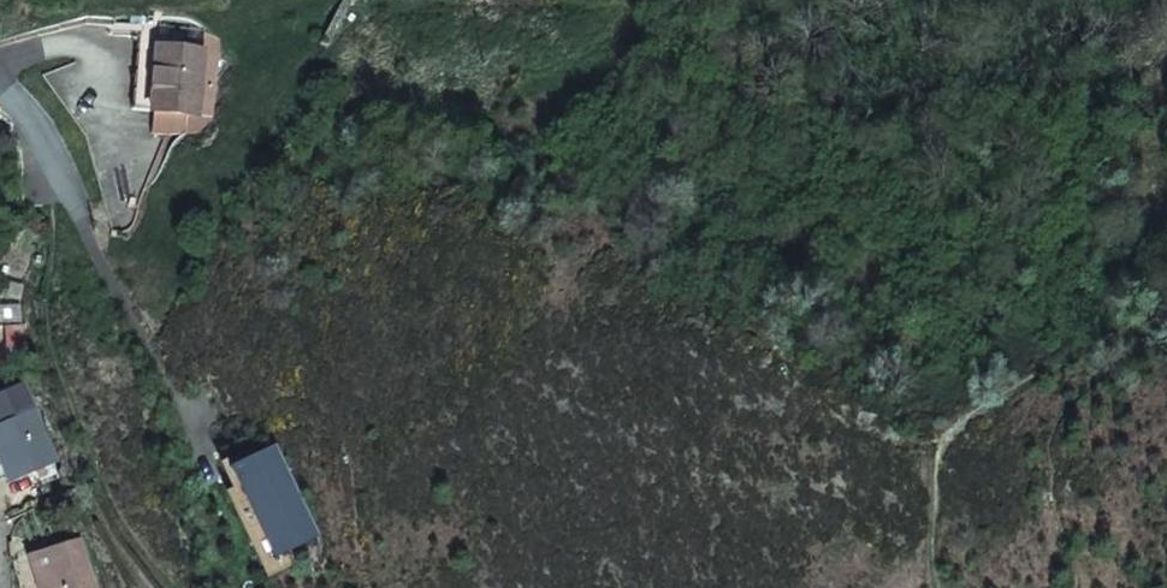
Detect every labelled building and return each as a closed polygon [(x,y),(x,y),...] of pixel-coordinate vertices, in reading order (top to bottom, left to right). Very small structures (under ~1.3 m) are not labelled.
[(193,112),(197,49),(137,47),(135,109),(193,112)] [(1,425),(37,409),(25,383),(0,394),(0,424),(1,425)] [(61,467),(37,409),(1,425),(0,425),(0,456),(12,486),(61,467)] [(79,540),(13,561),(21,587),(93,587),(79,540)]
